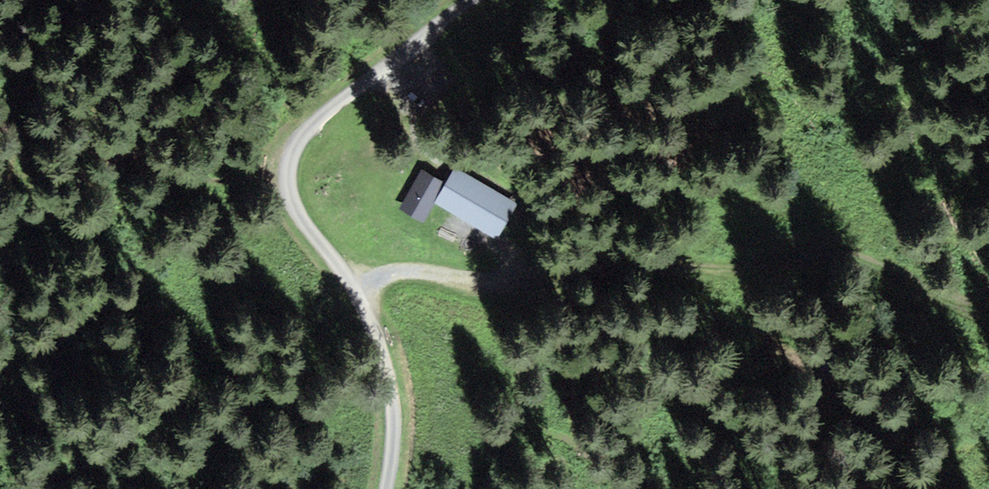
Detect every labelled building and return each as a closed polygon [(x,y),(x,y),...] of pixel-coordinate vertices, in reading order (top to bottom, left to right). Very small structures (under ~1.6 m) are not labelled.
[(438,203),(495,236),(515,203),(457,170),(438,203)] [(403,209),(423,219),(443,182),(423,172),(403,209)]
